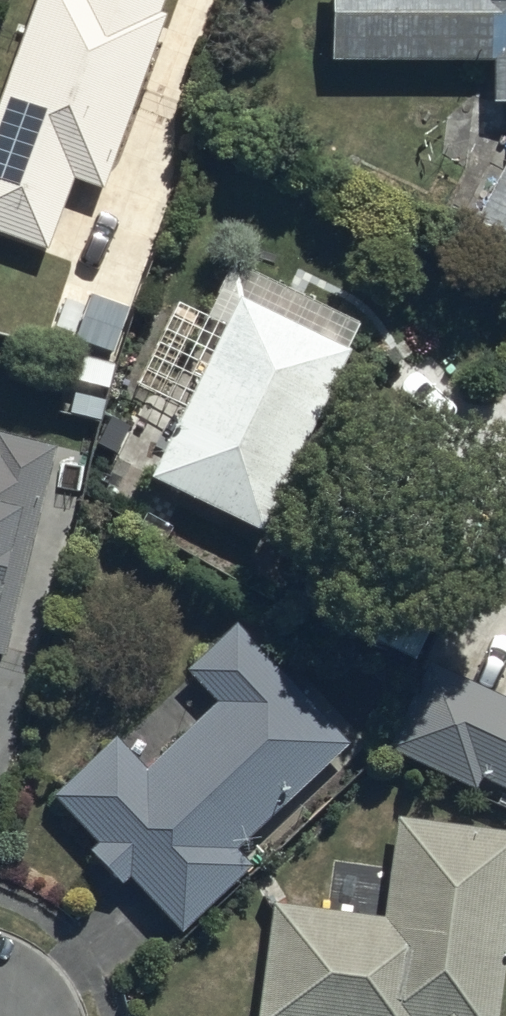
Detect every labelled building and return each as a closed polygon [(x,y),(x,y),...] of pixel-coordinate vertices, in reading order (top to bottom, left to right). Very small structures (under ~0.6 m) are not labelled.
[(0,109),(0,242),(47,259),(72,189),(101,200),(164,23),(160,22),(168,0),(39,0),(0,109)] [(328,70),(494,70),(494,120),(505,120),(505,0),(328,0),(328,70)] [(471,245),(505,263),(505,176),(471,245)] [(157,472),(148,491),(262,544),(361,332),(253,281),(247,294),(226,284),(170,404),(149,395),(121,455),(153,470),(157,472)] [(9,667),(55,453),(0,441),(0,667),(9,667)] [(118,744),(51,806),(96,854),(87,862),(117,895),(127,886),(181,945),(254,877),(236,858),(351,752),(242,635),(187,685),(210,710),(144,772),(118,744)] [(503,706),(430,672),(389,759),(475,800),(479,791),(505,803),(505,701),(503,706)] [(395,827),(382,926),(273,912),(259,1015),(497,1015),(505,950),(505,842),(395,827)]
